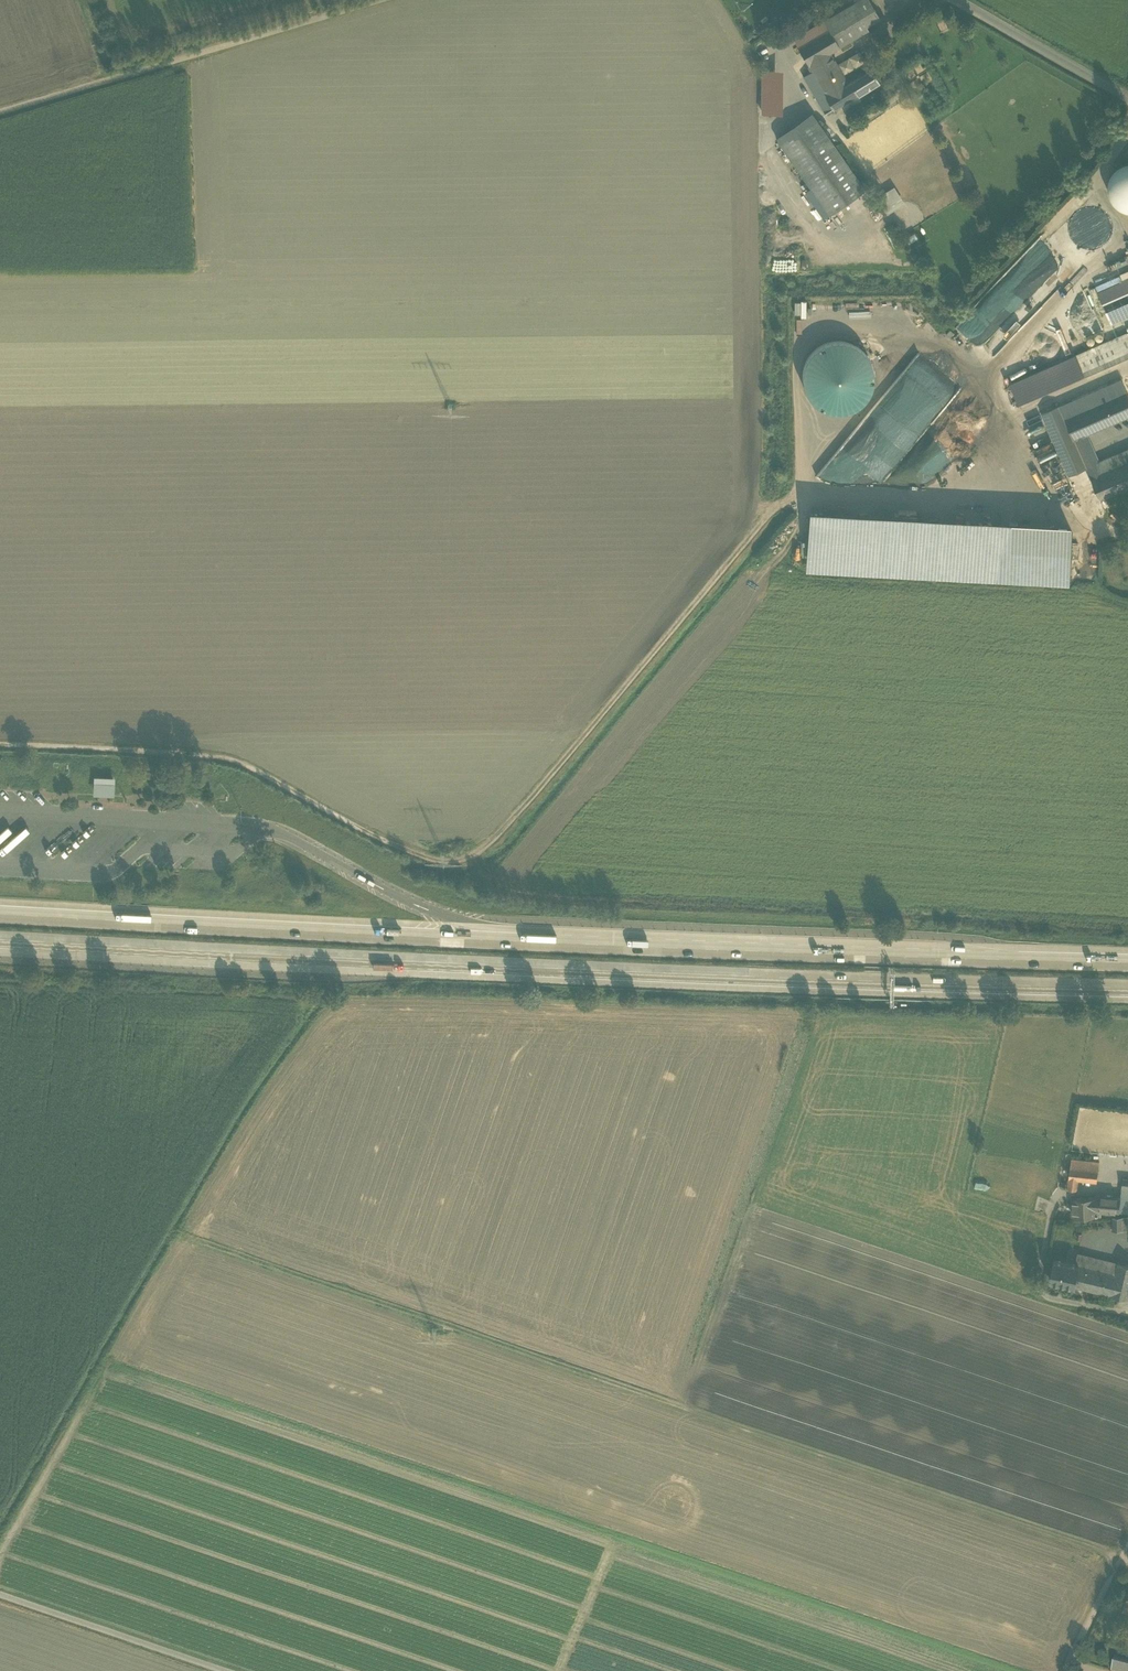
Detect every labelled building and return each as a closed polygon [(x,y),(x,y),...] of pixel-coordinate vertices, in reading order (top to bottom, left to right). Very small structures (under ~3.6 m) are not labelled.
[(823,20),(828,28),(839,46),(868,29),(866,25),(879,18),(869,0),(857,0),(823,20)] [(823,20),(793,38),(798,46),(828,28),(823,20)] [(798,46),(797,46),(808,65),(829,52),(839,46),(828,28),(798,46)] [(829,52),(808,65),(812,71),(803,76),(824,113),(840,103),(850,97),(843,85),(846,83),(847,82),(829,52)] [(859,52),(838,62),(841,70),(863,60),(859,52)] [(871,68),(850,81),(850,80),(847,82),(846,83),(843,85),(850,97),(857,93),(858,94),(879,81),(871,68)] [(782,70),(761,70),(761,111),(782,112),(782,70)] [(861,99),(858,94),(857,93),(850,97),(840,103),(844,109),(861,99)] [(865,189),(814,116),(778,142),(829,214),(865,189)] [(1123,163),(1115,169),(1110,177),(1108,186),(1110,195),(1116,203),(1124,209),(1127,209),(1127,162),(1123,163)] [(894,187),(878,197),(887,211),(903,201),(894,187)] [(1096,240),(1076,251),(1080,258),(1100,247),(1096,240)] [(1108,264),(1111,270),(1127,262),(1127,258),(1127,256),(1108,264)] [(1006,339),(1069,276),(1049,270),(1048,264),(1042,266),(1040,272),(1044,275),(1031,279),(1034,282),(1036,289),(1023,293),(1022,296),(1017,298),(1018,299),(1007,303),(1009,297),(1015,299),(1012,295),(1021,292),(1015,290),(1013,285),(1016,276),(1009,282),(1010,285),(997,289),(1000,298),(998,305),(1008,315),(1000,338),(1002,342),(1005,341),(1006,339)] [(1099,293),(1111,322),(1127,315),(1127,280),(1099,293)] [(1012,383),(1019,399),(1127,352),(1127,334),(1127,332),(1012,383)] [(915,350),(813,473),(816,475),(884,481),(886,483),(963,390),(915,350)] [(1074,439),(1065,418),(1127,391),(1122,378),(1042,413),(1069,475),(1087,468),(1074,439)] [(1065,418),(1074,439),(1086,434),(1127,416),(1127,393),(1127,391),(1065,418)] [(1103,473),(1086,434),(1074,439),(1087,468),(1100,499),(1125,488),(1127,487),(1127,462),(1124,464),(1103,473)] [(1100,499),(1108,516),(1127,506),(1127,495),(1125,488),(1100,499)] [(809,510),(808,518),(1073,533),(1073,524),(809,510)] [(1073,533),(808,518),(806,562),(925,569),(924,577),(951,578),(952,570),(1070,577),(1073,533)] [(925,569),(806,562),(805,571),(1070,586),(1070,577),(952,570),(951,578),(924,577),(925,569)] [(114,776),(94,776),(93,794),(114,794),(114,776)] [(1099,1162),(1071,1158),(1068,1188),(1076,1189),(1077,1179),(1097,1181),(1099,1162)] [(1119,1212),(1121,1198),(1120,1197),(1096,1196),(1095,1198),(1072,1198),(1073,1216),(1101,1216),(1101,1210),(1119,1212)] [(1119,1212),(1127,1212),(1127,1198),(1121,1198),(1119,1212)] [(1113,1230),(1127,1229),(1127,1216),(1113,1216),(1113,1230)] [(1083,1250),(1081,1258),(1094,1260),(1096,1252),(1083,1250)] [(1081,1258),(1079,1265),(1086,1266),(1115,1273),(1117,1265),(1094,1260),(1081,1258)] [(1079,1265),(1054,1259),(1049,1280),(1081,1288),(1086,1266),(1079,1265)] [(1117,1262),(1117,1265),(1115,1273),(1086,1266),(1081,1288),(1127,1298),(1127,1264),(1117,1262)] [(1110,1661),(1110,1670),(1127,1670),(1127,1662),(1110,1661)]
